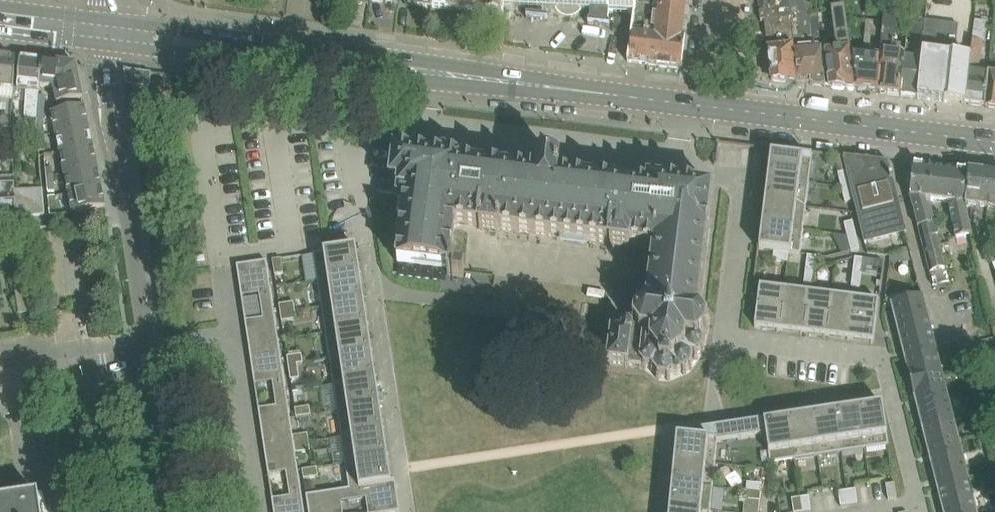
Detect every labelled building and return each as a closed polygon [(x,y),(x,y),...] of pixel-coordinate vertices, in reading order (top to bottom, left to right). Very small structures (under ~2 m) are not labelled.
[(432,8),(452,10),(453,0),(433,0),(432,8)] [(469,12),(470,0),(453,0),(452,10),(469,12)] [(500,15),(501,0),(470,0),(469,12),(500,15)] [(571,18),(572,18),(574,18),(576,17),(578,16),(578,15),(579,15),(580,14),(581,13),(582,12),(591,12),(590,23),(588,23),(588,25),(610,27),(610,25),(608,25),(609,13),(634,14),(636,0),(501,0),(500,15),(501,15),(501,16),(504,16),(504,8),(527,9),(533,9),(532,20),(543,21),(543,10),(555,10),(556,12),(557,13),(558,14),(559,15),(561,16),(563,17),(564,18),(566,18),(568,19),(570,19),(571,18)] [(690,0),(636,0),(634,14),(628,62),(681,69),(690,0)] [(812,15),(811,0),(758,0),(767,80),(771,80),(797,83),(792,39),(810,37),(808,15),(812,15)] [(868,15),(882,16),(883,1),(871,0),(869,0),(868,15)] [(829,88),(856,91),(851,54),(845,8),(832,10),(836,40),(824,42),(820,42),(825,87),(829,88)] [(792,39),(797,83),(811,83),(810,85),(825,87),(820,42),(818,14),(812,15),(808,15),(810,37),(792,39)] [(885,14),(881,58),(880,69),(882,73),(880,94),(901,97),(905,58),(893,56),(897,16),(885,14)] [(975,19),(971,57),(966,105),(984,107),(988,73),(979,72),(984,20),(975,19)] [(924,32),(916,99),(948,102),(954,55),(958,24),(925,20),(924,27),(924,32)] [(869,93),(880,94),(882,73),(880,69),(881,58),(877,57),(881,22),(867,21),(863,55),(851,54),(856,91),(858,91),(869,93)] [(905,58),(901,97),(916,99),(924,32),(924,27),(914,26),(911,48),(914,49),(912,59),(905,58)] [(13,91),(16,62),(11,61),(12,57),(0,55),(0,128),(12,129),(11,109),(13,91)] [(954,55),(948,102),(966,105),(971,57),(954,55)] [(21,58),(17,90),(27,91),(26,103),(25,118),(35,119),(37,105),(38,87),(41,60),(21,58)] [(55,105),(83,99),(79,81),(76,67),(72,64),(41,60),(38,87),(51,88),(55,105)] [(151,74),(124,70),(127,85),(149,88),(151,74)] [(994,108),(994,74),(988,73),(984,107),(994,108)] [(37,105),(35,119),(44,120),(45,105),(37,105)] [(56,133),(89,126),(84,106),(51,113),(56,133)] [(44,120),(35,119),(37,135),(44,134),(44,124),(44,120)] [(93,146),(89,126),(56,133),(60,153),(93,146)] [(44,134),(37,135),(39,152),(46,152),(44,134)] [(64,173),(97,166),(93,146),(60,153),(64,173)] [(404,153),(395,152),(391,182),(400,183),(398,195),(406,196),(398,261),(397,263),(448,270),(447,275),(449,275),(453,275),(452,277),(463,278),(464,271),(465,267),(464,267),(454,266),(450,266),(454,233),(455,232),(456,224),(480,227),(479,230),(500,232),(501,232),(501,230),(562,237),(561,242),(587,245),(588,240),(608,243),(610,243),(610,246),(630,249),(630,246),(651,248),(649,265),(648,265),(648,268),(649,268),(647,285),(646,284),(645,288),(646,288),(645,301),(642,302),(643,305),(636,310),(634,308),(632,311),(635,313),(634,321),(631,322),(631,325),(626,324),(623,327),(622,332),(623,333),(614,332),(614,331),(611,330),(611,331),(610,331),(610,335),(607,360),(606,360),(606,363),(607,363),(607,364),(610,364),(610,363),(625,365),(625,366),(629,367),(629,366),(642,367),(642,368),(645,370),(646,368),(650,368),(651,372),(654,371),(657,376),(656,378),(659,380),(660,378),(667,379),(667,381),(671,380),(670,378),(674,374),(675,375),(676,375),(677,375),(678,375),(679,374),(680,374),(680,373),(680,372),(683,373),(683,375),(686,374),(686,372),(689,369),(691,371),(693,368),(691,366),(692,356),(694,356),(695,358),(698,357),(698,355),(701,352),(703,353),(705,350),(703,349),(704,344),(706,344),(705,340),(703,341),(700,337),(704,334),(705,333),(708,335),(709,332),(706,330),(707,322),(711,321),(710,318),(710,317),(707,318),(701,312),(703,309),(701,308),(701,307),(702,295),(703,295),(703,291),(705,275),(706,272),(705,271),(707,255),(708,255),(708,252),(707,252),(709,235),(710,235),(711,232),(707,231),(712,192),(713,189),(712,189),(663,182),(649,181),(648,181),(648,187),(608,182),(603,182),(560,176),(560,174),(558,173),(560,164),(559,164),(539,161),(539,164),(538,169),(537,174),(532,173),(527,172),(463,164),(463,162),(463,160),(436,157),(404,153)] [(766,177),(809,183),(812,159),(771,154),(768,177),(766,177)] [(905,230),(889,165),(890,163),(845,158),(843,157),(834,156),(834,157),(838,174),(846,172),(864,240),(884,235),(905,230)] [(101,186),(97,166),(64,173),(68,193),(101,186)] [(931,201),(949,203),(953,171),(913,166),(910,198),(911,200),(933,286),(949,282),(929,204),(931,201)] [(953,171),(949,203),(957,238),(963,236),(972,234),(966,208),(965,200),(968,172),(953,171)] [(838,174),(841,188),(850,186),(846,172),(838,174)] [(968,172),(965,200),(966,208),(976,209),(974,223),(979,241),(985,241),(990,175),(968,172)] [(53,175),(46,176),(48,193),(55,192),(53,175)] [(985,241),(994,242),(994,176),(990,175),(985,241)] [(764,200),(763,201),(806,207),(809,183),(766,177),(766,178),(768,178),(765,200),(764,200)] [(0,179),(0,217),(16,216),(15,189),(14,179),(0,179)] [(101,186),(68,193),(73,214),(106,207),(101,186)] [(845,202),(853,200),(850,186),(841,188),(845,202)] [(45,215),(42,187),(15,189),(16,216),(45,215)] [(55,197),(48,198),(50,215),(57,214),(55,197)] [(761,224),(803,230),(806,207),(763,201),(765,201),(762,224),(761,223),(761,224)] [(844,223),(848,238),(856,235),(853,221),(844,223)] [(803,230),(761,224),(760,225),(762,225),(759,247),(758,247),(758,248),(759,248),(759,250),(774,252),(789,253),(800,255),(803,230)] [(860,250),(856,235),(848,238),(851,252),(860,250)] [(356,248),(314,254),(317,279),(360,272),(362,272),(361,271),(360,271),(356,248)] [(788,262),(789,253),(774,252),(773,260),(788,262)] [(807,255),(806,270),(814,271),(815,263),(816,256),(807,255)] [(855,257),(853,272),(862,273),(864,259),(855,257)] [(284,273),(281,259),(273,260),(275,275),(284,273)] [(250,353),(280,348),(267,261),(237,265),(241,297),(244,297),(244,296),(260,294),(263,318),(245,321),(250,353)] [(29,270),(17,272),(18,273),(21,289),(31,287),(32,287),(30,270),(29,270)] [(813,286),(814,271),(806,270),(804,284),(813,286)] [(321,305),(364,299),(365,298),(365,297),(364,297),(360,272),(317,279),(321,305)] [(862,273),(853,272),(851,286),(860,288),(862,273)] [(760,286),(758,296),(755,327),(777,330),(777,332),(778,332),(783,289),(760,286)] [(801,335),(806,292),(783,289),(778,332),(779,330),(801,333),(801,335)] [(806,292),(801,335),(802,335),(802,333),(824,336),(824,338),(825,338),(830,295),(806,292)] [(830,295),(825,338),(825,336),(848,339),(847,340),(848,341),(853,298),(830,295)] [(936,354),(922,295),(892,303),(907,361),(936,354)] [(874,342),(879,301),(853,298),(848,341),(849,341),(849,339),(871,342),(871,343),(872,343),(872,342),(874,342)] [(325,331),(368,325),(369,324),(369,323),(367,323),(364,299),(321,305),(325,331)] [(294,303),(279,305),(280,313),(295,311),(294,303)] [(295,311),(280,313),(282,322),(296,319),(295,311)] [(325,331),(329,357),(372,351),(373,350),(373,349),(371,349),(368,325),(325,331)] [(276,406),(258,409),(263,442),(293,438),(293,436),(289,410),(280,348),(250,353),(252,367),(255,385),(257,385),(257,384),(273,382),(276,406)] [(375,375),(372,351),(329,357),(333,383),(376,377),(377,377),(377,375),(375,375)] [(953,422),(944,384),(943,380),(936,354),(907,361),(924,429),(953,422)] [(302,355),(287,357),(288,366),(297,364),(303,363),(302,355)] [(299,379),(297,364),(288,366),(290,380),(299,379)] [(337,409),(379,403),(381,403),(381,401),(379,402),(376,377),(333,383),(337,409)] [(379,403),(337,409),(341,435),(383,429),(385,429),(385,428),(383,428),(379,403)] [(858,408),(864,449),(889,445),(883,404),(860,408),(860,406),(858,406),(859,408),(858,408)] [(310,407),(295,409),(296,418),(311,415),(310,407)] [(835,412),(834,412),(841,453),(864,449),(858,408),(837,411),(836,410),(835,410),(835,412)] [(812,415),(811,415),(817,456),(841,453),(834,412),(813,415),(813,413),(812,413),(812,415)] [(789,419),(787,419),(794,460),(817,456),(811,415),(790,418),(790,417),(788,417),(789,419)] [(766,420),(764,421),(766,436),(770,463),(794,460),(787,419),(767,422),(766,420)] [(718,443),(766,436),(764,421),(736,425),(702,430),(702,432),(701,439),(677,436),(675,459),(673,459),(716,463),(718,443)] [(969,482),(953,422),(924,429),(940,490),(969,482)] [(387,454),(383,429),(341,435),(345,462),(387,455),(389,455),(389,454),(387,454)] [(294,445),(309,442),(308,434),(293,436),(293,438),(294,445)] [(268,475),(286,472),(290,497),(274,499),(272,499),(274,511),(304,511),(299,479),(295,453),(294,445),(293,438),(263,442),(268,475)] [(294,445),(295,453),(310,451),(309,442),(294,445)] [(391,482),(391,480),(387,455),(345,462),(349,489),(391,482)] [(671,482),(670,483),(713,487),(716,463),(673,459),(673,460),(674,460),(672,482),(671,482)] [(302,470),(303,479),(318,477),(317,468),(302,470)] [(342,502),(366,498),(368,511),(400,511),(395,479),(391,480),(391,482),(349,489),(306,496),(308,511),(343,511),(342,502)] [(976,510),(969,482),(940,490),(945,511),(976,511),(976,510)] [(668,506),(711,510),(713,487),(670,483),(672,484),(670,506),(668,506)] [(747,483),(746,491),(761,493),(762,484),(747,483)] [(895,483),(886,485),(888,499),(897,498),(895,483)] [(847,491),(849,505),(858,504),(855,489),(847,491)] [(761,493),(746,491),(746,500),(760,501),(761,493)] [(849,505),(847,491),(838,492),(841,507),(849,505)] [(43,494),(35,495),(20,497),(19,497),(19,499),(0,501),(0,511),(47,511),(43,494)] [(800,498),(803,511),(805,511),(811,511),(809,496),(800,498)] [(800,498),(792,499),(794,511),(803,511),(800,498)]
